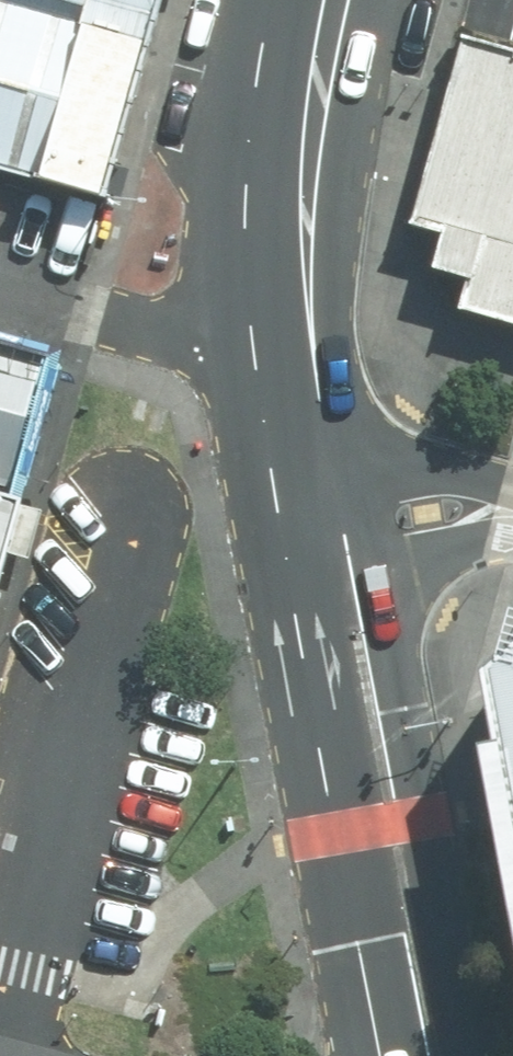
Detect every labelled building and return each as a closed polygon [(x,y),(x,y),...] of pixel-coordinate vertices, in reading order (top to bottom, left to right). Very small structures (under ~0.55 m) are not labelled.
[(92,188),(146,0),(0,0),(0,162),(92,188)] [(465,29),(408,225),(428,230),(418,264),(463,277),(453,309),(512,326),(512,43),(465,29)] [(0,346),(0,479),(11,482),(46,359),(0,346)] [(0,494),(0,588),(25,501),(0,494)] [(491,699),(512,811),(512,691),(491,699)]
